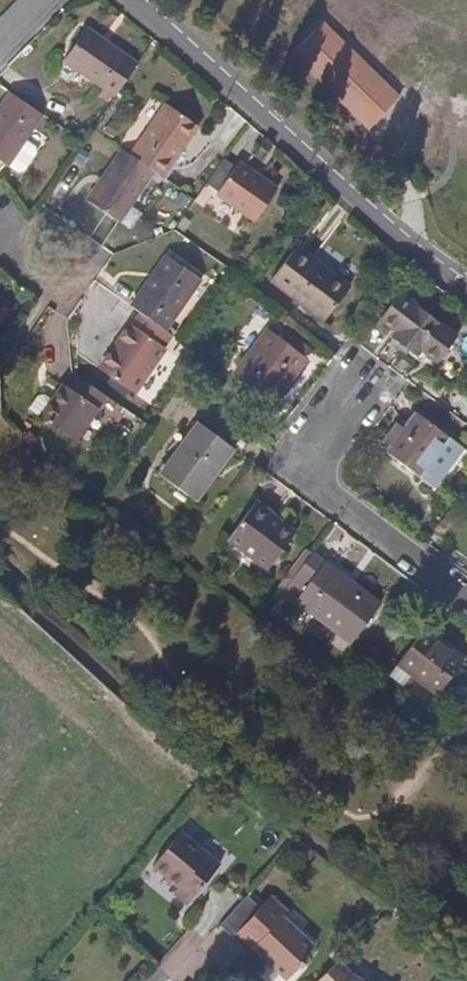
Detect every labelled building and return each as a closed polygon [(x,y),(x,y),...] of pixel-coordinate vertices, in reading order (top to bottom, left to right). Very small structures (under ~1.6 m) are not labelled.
[(321,23),(290,55),(367,131),(398,99),(321,23)] [(69,59),(118,95),(141,64),(91,27),(69,59)] [(40,115),(7,92),(0,102),(0,162),(15,173),(21,171),(34,153),(33,147),(22,139),(40,115)] [(155,170),(164,176),(199,126),(169,104),(132,154),(155,170)] [(132,154),(125,149),(88,199),(119,221),(155,170),(132,154)] [(238,168),(226,160),(208,184),(219,193),(218,195),(256,223),(278,192),(241,164),(238,168)] [(301,246),(275,280),(328,320),(354,286),(301,246)] [(131,306),(142,314),(166,330),(201,279),(171,257),(153,283),(150,281),(131,306)] [(382,319),(397,330),(392,337),(418,356),(422,351),(433,359),(454,332),(402,293),(382,319)] [(8,307),(0,301),(0,319),(8,307)] [(166,330),(142,314),(133,326),(131,324),(101,368),(135,392),(166,348),(163,346),(172,334),(166,330)] [(271,328),(236,374),(276,405),(312,359),(308,357),(314,349),(291,332),(285,339),(271,328)] [(69,435),(101,392),(78,375),(69,387),(64,383),(52,399),(40,414),(69,435)] [(40,414),(52,399),(45,393),(39,394),(30,406),(40,414)] [(423,413),(393,451),(428,477),(457,438),(423,413)] [(197,501),(235,449),(202,423),(163,475),(197,501)] [(269,518),(274,511),(258,500),(230,537),(268,567),(293,536),(269,518)] [(269,518),(293,536),(298,529),(274,511),(269,518)] [(354,639),(383,600),(355,579),(352,583),(336,572),(339,567),(327,558),(298,596),(354,639)] [(352,583),(355,579),(339,567),(336,572),(352,583)] [(398,660),(439,691),(465,656),(425,626),(398,660)] [(189,904),(220,865),(180,832),(154,864),(180,887),(175,892),(189,904)] [(239,932),(268,961),(288,979),(301,965),(303,967),(308,963),(303,959),(318,943),(288,915),(291,909),(275,894),(263,907),(239,932)] [(263,907),(250,895),(222,926),(234,937),(239,932),(263,907)] [(239,932),(234,937),(264,965),(268,961),(239,932)] [(336,960),(322,975),(316,980),(362,980),(350,974),(336,960)]
